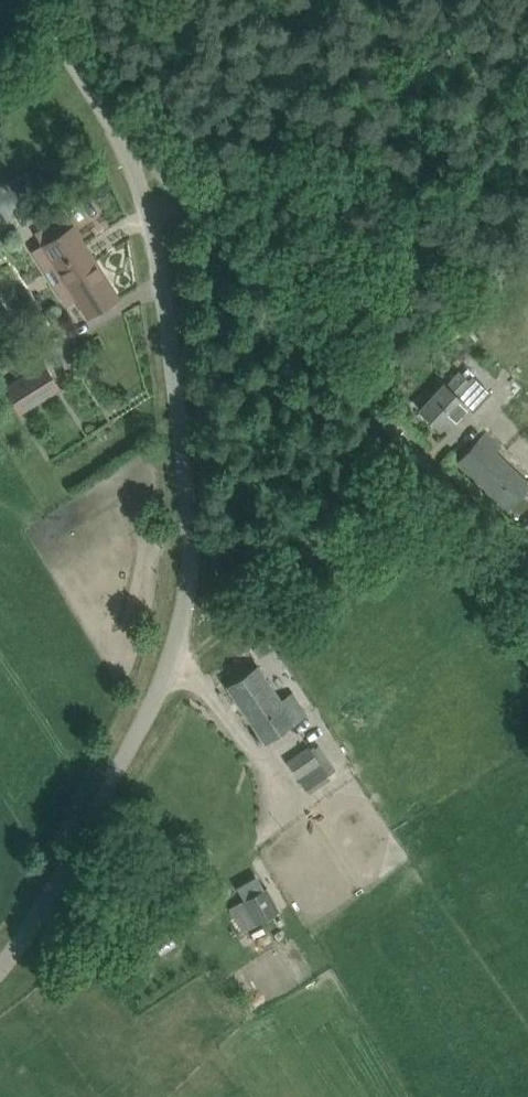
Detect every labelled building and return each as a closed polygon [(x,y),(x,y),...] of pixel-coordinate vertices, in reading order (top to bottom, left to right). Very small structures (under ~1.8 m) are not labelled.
[(35,233),(55,264),(46,270),(66,302),(76,296),(88,316),(119,297),(66,213),(35,233)] [(45,362),(6,387),(22,412),(61,387),(45,362)] [(450,385),(446,382),(421,409),(442,428),(454,415),(458,419),(471,405),(460,395),(473,382),(462,371),(450,385)] [(479,438),(460,459),(511,507),(527,489),(527,469),(524,465),(516,474),(503,461),(511,452),(488,431),(480,440),(479,438)] [(294,618),(303,629),(316,619),(307,608),(294,618)] [(266,742),(310,712),(295,690),(281,699),(259,665),(228,686),(266,742)] [(312,750),(310,746),(289,761),(307,788),(329,773),(320,762),(329,756),(320,744),(312,750)] [(173,868),(182,878),(191,870),(181,860),(173,868)] [(232,908),(245,931),(280,911),(267,888),(232,908)] [(166,918),(162,910),(154,915),(158,922),(166,918)]
